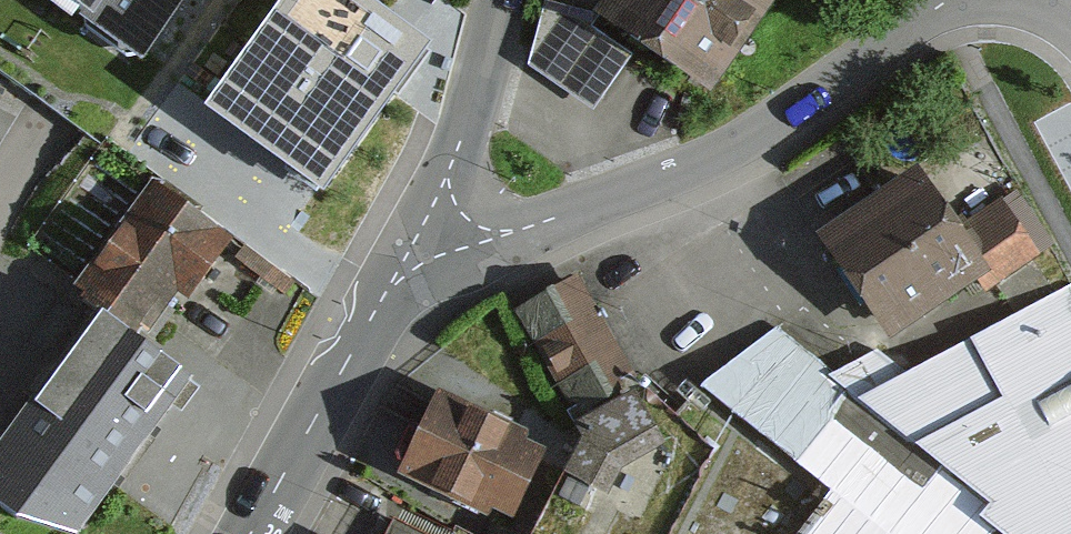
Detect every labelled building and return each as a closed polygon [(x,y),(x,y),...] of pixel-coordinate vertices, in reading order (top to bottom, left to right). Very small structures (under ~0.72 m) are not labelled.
[(143,70),(194,0),(47,0),(143,70)] [(352,0),(293,0),(208,119),(318,197),(423,50),(352,0)] [(630,21),(736,92),(798,0),(645,0),(630,21)] [(607,98),(631,44),(552,10),(528,64),(607,98)] [(945,181),(848,246),(918,347),(1050,257),(1017,208),(981,233),(945,181)] [(225,241),(151,191),(88,282),(162,333),(225,241)] [(586,289),(532,318),(582,410),(636,381),(586,289)] [(840,392),(994,533),(1070,533),(1070,296),(915,387),(885,356),(840,392)] [(98,332),(0,471),(0,500),(48,533),(82,533),(183,391),(98,332)] [(840,392),(776,336),(614,432),(559,533),(994,533),(840,392)] [(568,456),(455,411),(425,487),(538,531),(568,456)]
